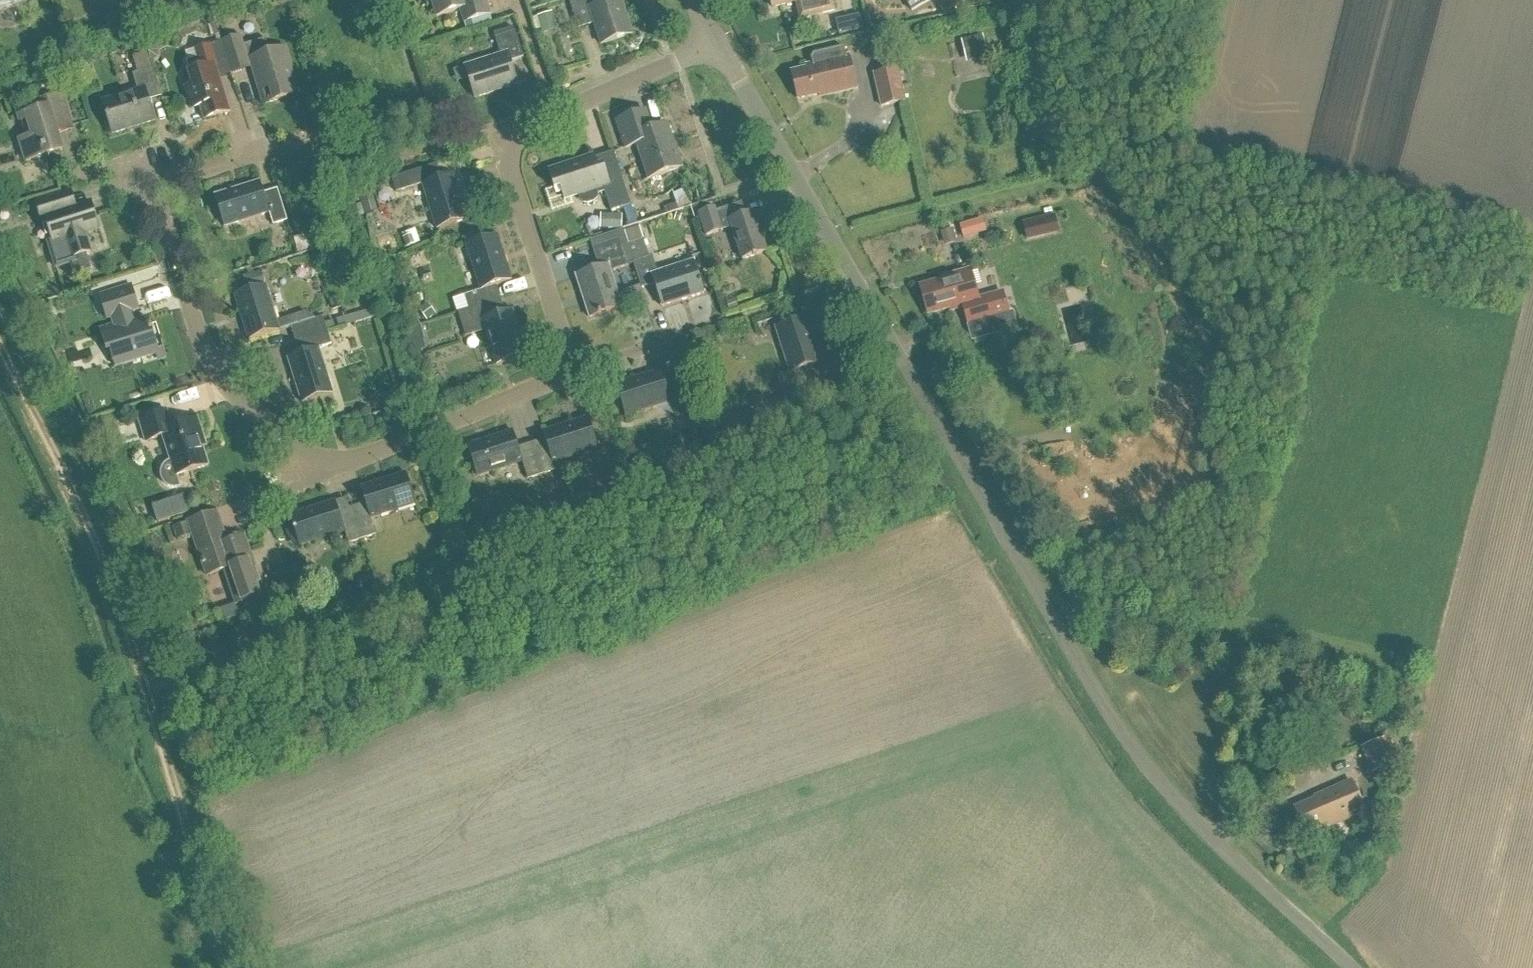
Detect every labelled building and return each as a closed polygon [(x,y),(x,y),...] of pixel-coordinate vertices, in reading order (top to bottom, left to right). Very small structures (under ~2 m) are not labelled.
[(30,0),(0,0),(0,10),(30,0)] [(436,18),(460,11),(464,24),(490,16),(485,0),(475,0),(467,3),(466,0),(430,0),(436,18)] [(570,3),(579,32),(595,27),(601,47),(633,37),(621,0),(615,0),(594,7),(592,0),(579,0),(570,3)] [(773,6),(797,1),(801,18),(835,10),(833,0),(772,0),(773,6)] [(544,34),(558,30),(553,13),(539,17),(544,34)] [(859,14),(835,21),(839,33),(862,26),(859,14)] [(494,42),(499,58),(465,69),(476,102),(517,88),(510,66),(523,62),(514,35),(494,42)] [(960,42),(967,62),(987,55),(980,35),(960,42)] [(238,36),(220,41),(230,75),(251,68),(264,107),(297,96),(291,76),(295,75),(286,48),(270,53),(265,38),(241,46),(238,36)] [(190,85),(184,87),(191,109),(199,106),(204,119),(229,111),(219,78),(230,75),(220,41),(196,49),(199,59),(186,62),(189,71),(186,72),(190,85)] [(841,47),(811,54),(809,58),(811,66),(807,67),(808,69),(794,73),(801,100),(822,94),(823,97),(855,89),(846,55),(843,56),(841,47)] [(139,73),(132,75),(137,91),(102,102),(113,137),(155,123),(149,105),(164,100),(154,69),(149,52),(134,56),(139,73)] [(895,67),(872,73),(880,106),(903,100),(895,67)] [(59,135),(74,130),(62,95),(43,101),(46,110),(19,119),(26,141),(21,143),(28,165),(65,152),(59,135)] [(645,112),(613,123),(623,151),(635,147),(648,182),(684,169),(668,126),(652,132),(645,112)] [(598,200),(599,195),(606,193),(613,213),(632,207),(615,154),(596,160),(595,156),(548,171),(555,190),(561,189),(565,201),(580,196),(582,201),(586,204),(589,204),(596,202),(598,200)] [(435,165),(403,176),(408,190),(422,185),(436,231),(466,221),(451,176),(440,180),(435,165)] [(262,184),(213,200),(224,231),(270,216),(275,226),(288,222),(278,191),(265,195),(262,184)] [(92,204),(78,209),(73,193),(37,204),(42,222),(45,222),(52,242),(47,244),(55,270),(75,263),(74,259),(90,254),(83,235),(100,230),(92,204)] [(374,193),(361,197),(367,215),(379,211),(374,193)] [(707,236),(720,232),(730,229),(741,259),(766,250),(753,213),(744,216),(741,205),(717,213),(715,208),(700,213),(707,236)] [(600,214),(600,228),(621,229),(621,214),(600,214)] [(1021,221),(1025,240),(1058,235),(1054,215),(1021,221)] [(959,224),(962,238),(987,232),(983,219),(959,224)] [(478,291),(464,296),(468,309),(500,299),(496,286),(510,282),(495,237),(464,247),(478,291)] [(592,248),(600,271),(575,279),(589,321),(623,310),(610,272),(627,267),(619,240),(592,248)] [(651,256),(650,256),(644,240),(622,247),(628,264),(633,262),(642,289),(653,285),(661,308),(703,294),(692,262),(657,274),(651,256)] [(942,282),(920,287),(928,315),(951,309),(952,312),(967,308),(972,325),(1009,315),(1003,292),(978,299),(970,270),(941,278),(942,282)] [(264,285),(234,295),(249,341),(279,331),(264,285)] [(143,357),(165,350),(158,327),(153,329),(150,319),(133,324),(130,313),(140,310),(132,287),(99,297),(106,318),(111,316),(114,325),(100,330),(107,351),(111,350),(116,368),(144,359),(143,357)] [(511,310),(504,313),(500,299),(468,309),(468,310),(458,313),(466,337),(485,331),(496,366),(526,357),(511,310)] [(298,355),(287,358),(302,405),(331,396),(316,349),(330,344),(322,317),(289,328),(298,355)] [(812,369),(822,365),(807,319),(778,329),(792,374),(780,378),(785,392),(816,381),(812,369)] [(662,373),(617,387),(627,418),(672,404),(677,420),(692,415),(681,382),(667,387),(662,373)] [(166,439),(173,463),(170,464),(168,466),(167,467),(165,469),(165,470),(164,473),(164,475),(164,476),(164,477),(164,479),(164,480),(165,482),(166,484),(168,486),(169,487),(170,488),(171,489),(174,490),(175,490),(178,491),(180,491),(181,490),(184,489),(180,478),(209,469),(199,438),(203,436),(198,421),(172,429),(166,412),(140,419),(148,445),(166,439)] [(589,419),(541,435),(543,441),(531,445),(541,476),(554,472),(552,465),(599,449),(589,419)] [(513,433),(469,447),(479,477),(523,463),(529,481),(541,476),(531,445),(518,449),(513,433)] [(352,509),(362,541),(375,537),(370,522),(415,507),(405,475),(359,491),(364,505),(352,509)] [(151,504),(154,521),(185,515),(182,498),(151,504)] [(290,518),(293,529),(286,531),(289,541),(297,538),(301,551),(345,536),(349,546),(362,541),(352,509),(348,510),(345,502),(335,505),(334,503),(290,518)] [(223,511),(189,523),(173,529),(177,540),(193,534),(208,578),(226,572),(238,605),(266,595),(246,536),(233,541),(223,511)] [(1381,739),(1389,758),(1401,753),(1393,734),(1381,739)] [(1360,748),(1371,775),(1391,766),(1380,740),(1360,748)] [(1344,787),(1317,798),(1318,801),(1298,809),(1308,833),(1328,825),(1329,828),(1356,817),(1344,787)]
